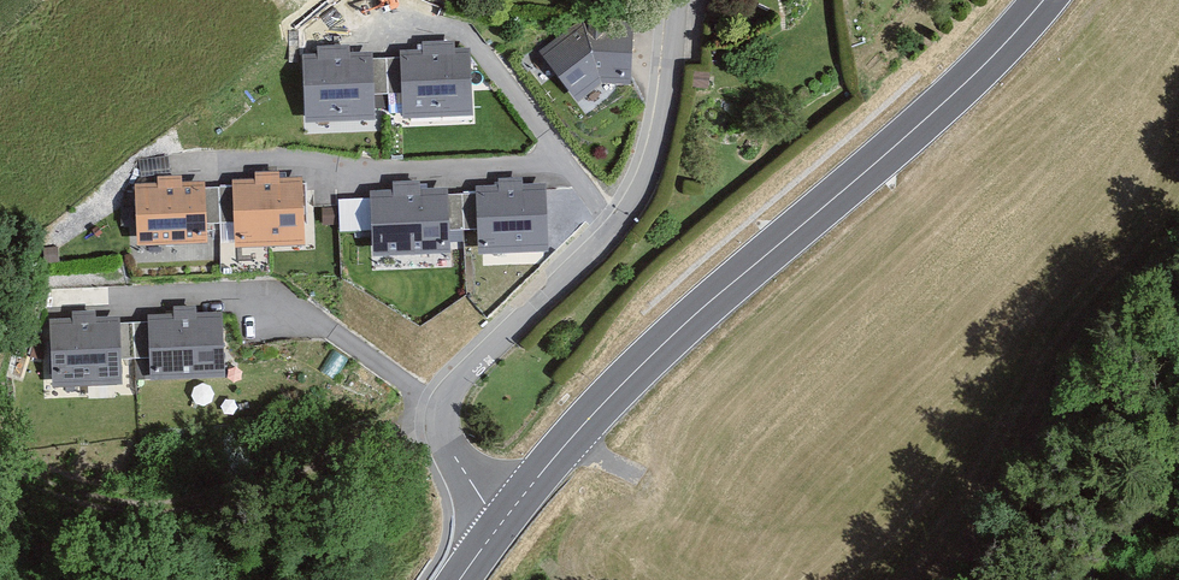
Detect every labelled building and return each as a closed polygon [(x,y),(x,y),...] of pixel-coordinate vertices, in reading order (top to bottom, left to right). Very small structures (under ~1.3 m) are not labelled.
[(632,85),(634,22),(583,20),(539,51),(576,103),(601,84),(632,85)] [(402,94),(403,118),(472,115),(470,52),(455,53),(455,42),(421,43),(422,53),(401,54),(401,58),(402,94)] [(318,56),(303,56),(305,122),(375,120),(374,95),(373,59),(373,52),(349,53),(349,46),(318,47),(318,56)] [(373,59),(374,95),(402,94),(401,58),(373,59)] [(234,223),(235,248),(306,245),(303,178),(280,179),(280,172),(255,173),(255,181),(232,182),(233,186),(234,223)] [(158,184),(135,185),(138,247),(208,244),(207,224),(206,188),(205,182),(183,183),(182,176),(158,177),(158,184)] [(478,255),(549,252),(546,184),(523,185),(523,178),(498,178),(498,187),(476,187),(476,194),(477,230),(478,255)] [(393,188),(370,189),(373,256),(450,253),(449,231),(448,195),(448,187),(420,188),(420,181),(392,182),(393,188)] [(206,188),(207,224),(234,223),(233,186),(206,188)] [(448,195),(449,231),(477,230),(476,194),(448,195)] [(174,315),(146,316),(146,322),(148,358),(149,381),(224,378),(222,314),(195,315),(195,307),(173,308),(174,315)] [(72,318),(49,319),(52,387),(123,384),(122,359),(120,323),(120,317),(96,318),(96,311),(72,312),(72,318)] [(120,323),(122,359),(148,358),(146,322),(120,323)]
